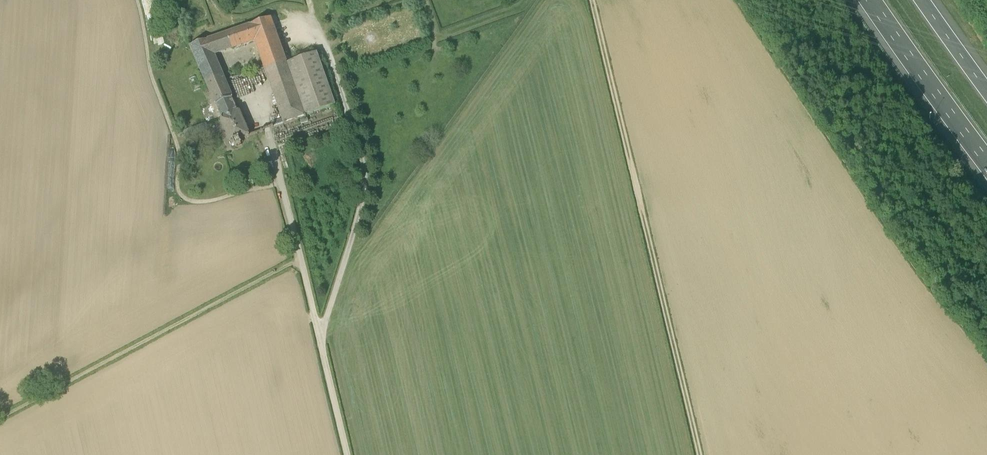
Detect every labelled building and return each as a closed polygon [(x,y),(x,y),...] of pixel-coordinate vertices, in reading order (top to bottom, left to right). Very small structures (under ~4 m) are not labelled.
[(216,55),(255,41),(266,72),(286,64),(288,63),(280,43),(272,17),(250,24),(190,46),(210,94),(228,86),(225,79),(221,69),(216,55)] [(288,63),(286,64),(305,115),(335,105),(317,53),(288,63)] [(305,117),(305,115),(286,64),(266,72),(283,119),(284,124),(305,117)] [(228,86),(210,94),(215,105),(233,97),(228,86)] [(239,112),(233,97),(215,105),(221,119),(221,120),(239,112)] [(242,139),(250,136),(240,112),(239,112),(221,120),(221,119),(220,119),(230,145),(234,143),(235,147),(242,144),(241,143),(243,142),(242,139)] [(183,131),(186,139),(209,132),(206,123),(183,131)]
